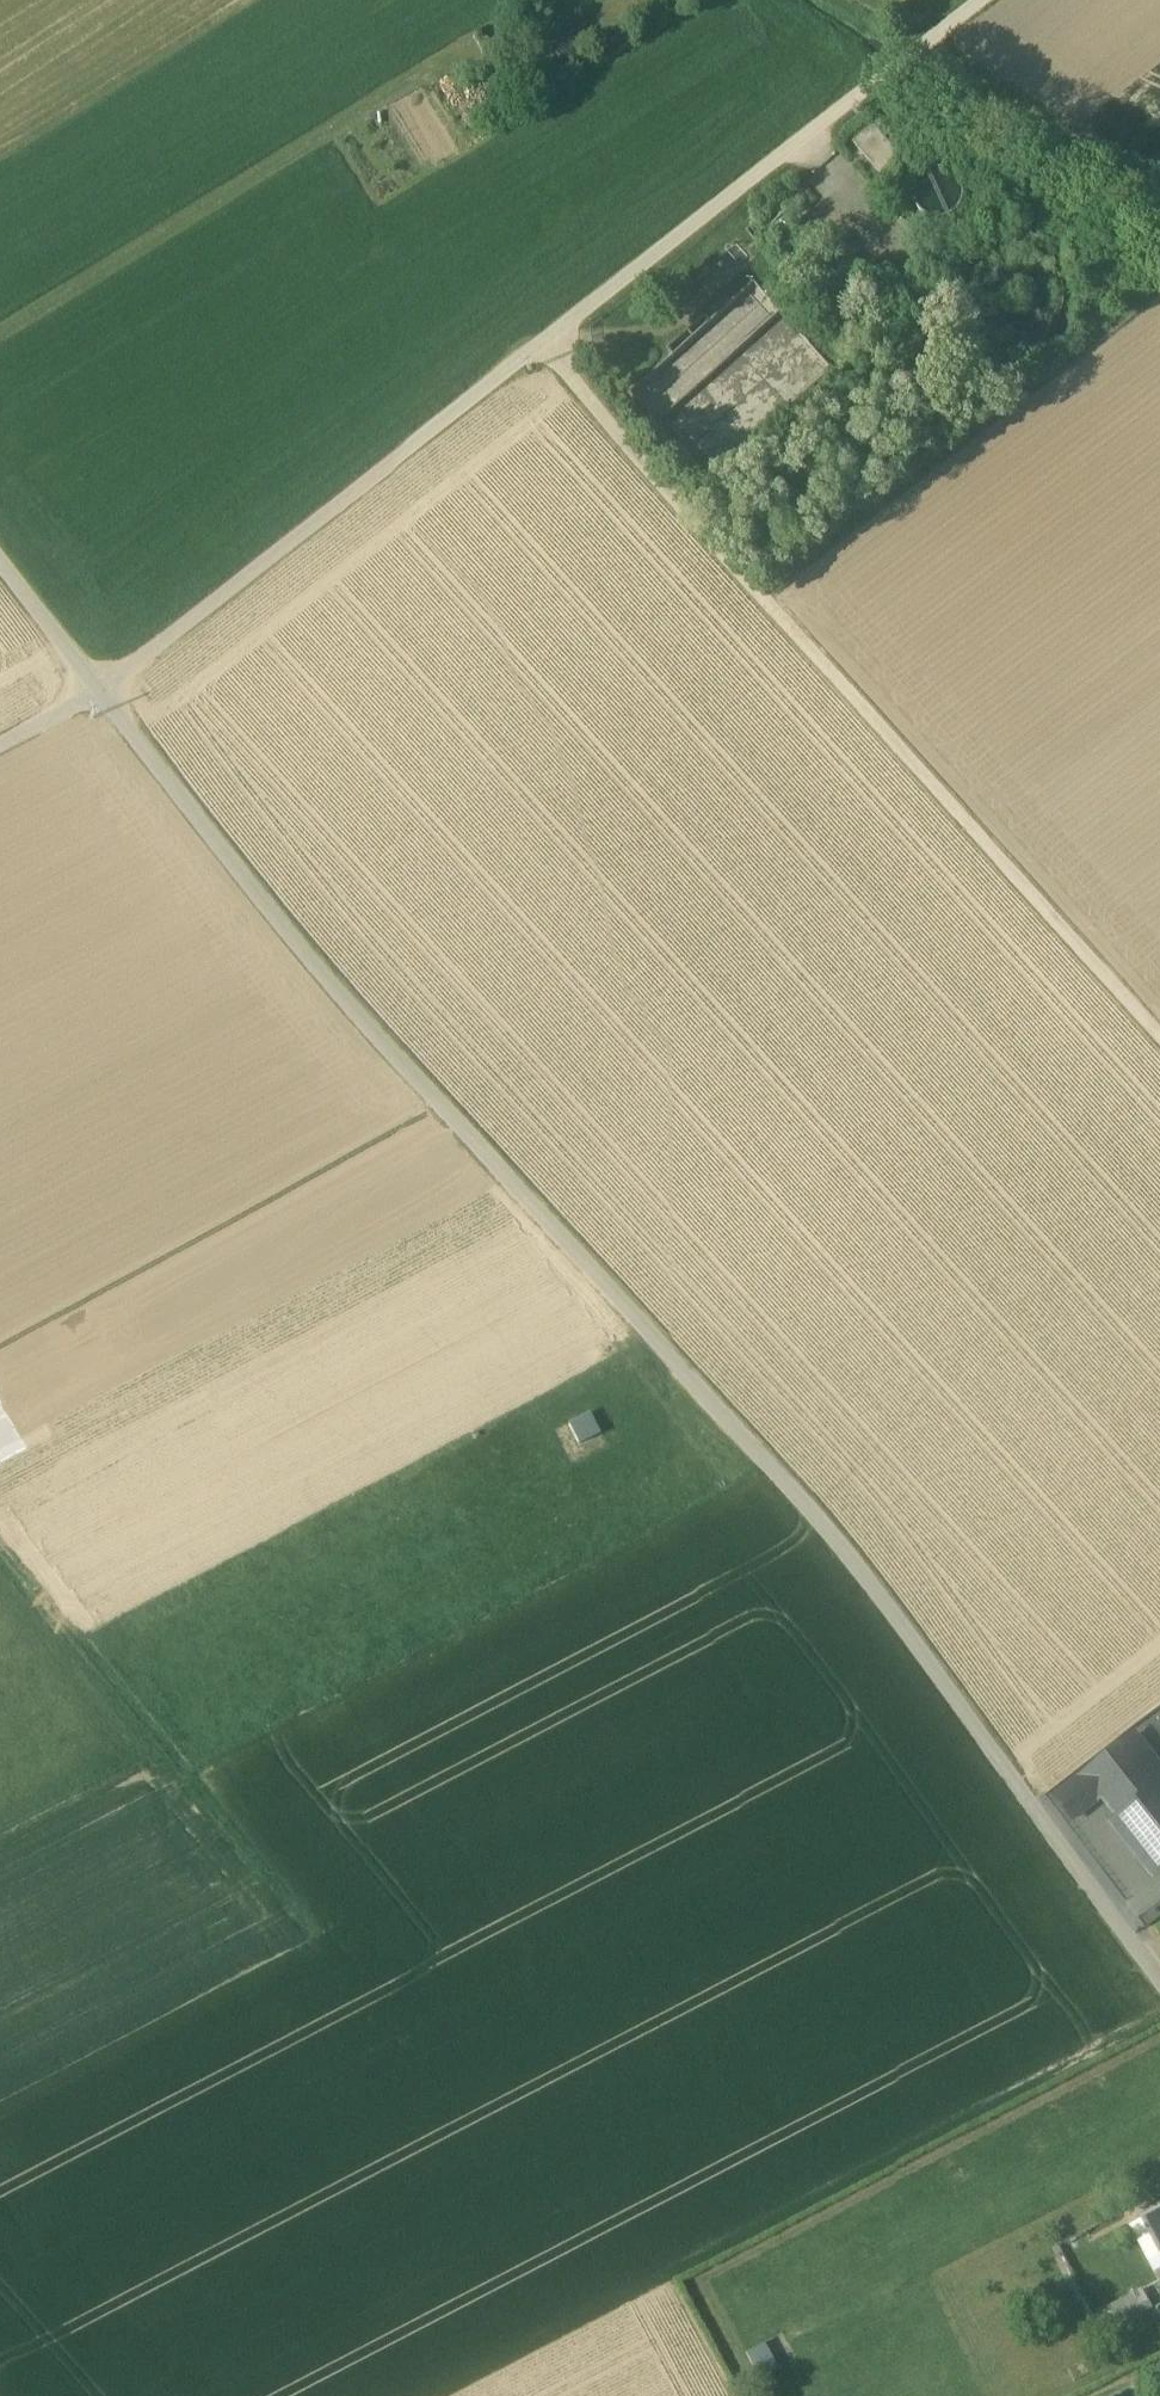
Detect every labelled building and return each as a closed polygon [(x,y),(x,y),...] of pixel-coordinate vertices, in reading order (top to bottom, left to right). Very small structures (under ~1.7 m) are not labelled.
[(566,72),(550,70),(548,83),(564,85),(566,72)] [(900,161),(874,130),(855,147),(881,177),(900,161)] [(688,273),(676,279),(684,297),(696,292),(688,273)] [(590,1416),(569,1424),(577,1445),(598,1436),(590,1416)] [(1159,1792),(1159,1783),(1129,1746),(1085,1779),(1055,1802),(1072,1824),(1102,1801),(1103,1801),(1120,1823),(1157,1795),(1159,1792)] [(1157,1795),(1120,1823),(1112,1829),(1127,1847),(1130,1845),(1156,1879),(1159,1876),(1159,1799),(1157,1795)] [(1132,2228),(1156,2275),(1159,2283),(1159,2213),(1132,2228)] [(1137,2284),(1142,2294),(1109,2311),(1118,2329),(1159,2307),(1159,2283),(1156,2275),(1137,2284)]
